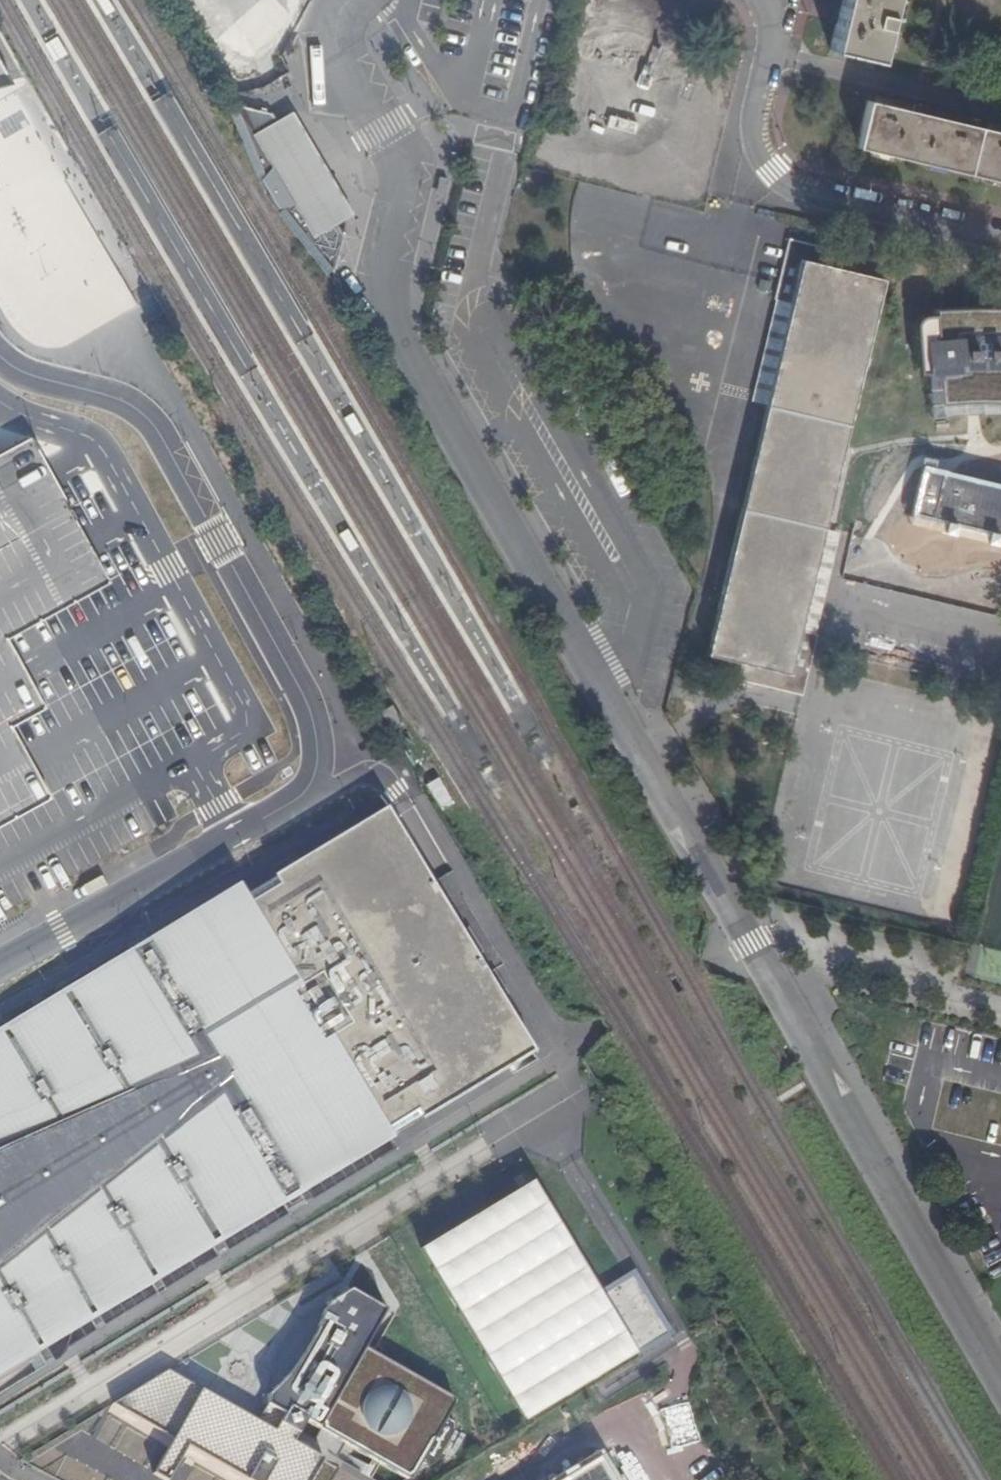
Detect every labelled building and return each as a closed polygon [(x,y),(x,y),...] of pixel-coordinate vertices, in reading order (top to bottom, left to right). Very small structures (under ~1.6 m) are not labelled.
[(828,52),(876,64),(891,0),(833,0),(828,24),(835,26),(828,52)] [(665,64),(607,53),(591,133),(648,144),(665,64)] [(931,117),(912,113),(867,102),(856,148),(1000,183),(1000,134),(931,117)] [(914,105),(912,113),(931,117),(933,110),(914,105)] [(239,106),(224,112),(239,142),(257,180),(261,187),(268,198),(274,209),(278,215),(281,221),(325,276),(331,272),(336,275),(346,238),(337,224),(343,221),(353,215),(333,183),(323,166),(290,112),(275,122),(239,106)] [(705,655),(740,664),(735,682),(801,698),(815,637),(798,633),(842,452),(883,285),(884,281),(848,272),(852,255),(788,240),(773,301),(790,305),(705,655)] [(921,325),(928,375),(947,372),(952,406),(977,402),(1000,400),(1000,310),(999,310),(976,310),(959,312),(936,318),(936,324),(921,325)] [(944,474),(932,520),(1000,537),(1000,488),(944,474)] [(144,936),(66,984),(55,991),(3,1022),(0,1024),(0,1372),(36,1350),(44,1345),(89,1318),(97,1312),(150,1281),(158,1275),(210,1245),(222,1238),(282,1202),(287,1199),(299,1192),(391,1137),(380,1119),(408,1103),(418,1121),(531,1053),(500,999),(509,993),(495,969),(486,974),(482,967),(476,971),(473,967),(480,963),(476,956),(485,951),(470,925),(461,930),(439,890),(432,894),(428,887),(434,883),(389,806),(273,873),(275,878),(244,895),(238,883),(143,935),(144,936)] [(63,979),(52,985),(55,991),(66,984),(63,979)] [(528,1181),(418,1249),(524,1420),(668,1332),(631,1273),(598,1294),(528,1181)] [(287,1199),(294,1211),(305,1203),(299,1192),(287,1199)] [(289,1214),(294,1211),(287,1199),(282,1202),(289,1214)] [(228,1249),(222,1238),(210,1245),(217,1256),(228,1249)] [(165,1287),(158,1275),(150,1281),(157,1293),(165,1287)] [(113,1404),(172,1436),(153,1473),(165,1479),(185,1444),(245,1477),(259,1453),(273,1460),(262,1479),(309,1479),(321,1459),(286,1439),(299,1417),(401,1476),(407,1474),(416,1460),(422,1464),(431,1460),(449,1430),(449,1419),(441,1415),(449,1403),(449,1396),(360,1345),(382,1308),(346,1287),(321,1302),(316,1319),(311,1331),(306,1341),(299,1352),(290,1364),(283,1372),(274,1382),(263,1392),(260,1403),(251,1419),(199,1388),(198,1389),(166,1369),(113,1404)] [(97,1312),(89,1318),(96,1330),(105,1324),(97,1312)] [(53,1360),(44,1345),(36,1350),(45,1364),(53,1360)] [(597,1459),(563,1479),(610,1479),(597,1459)]
